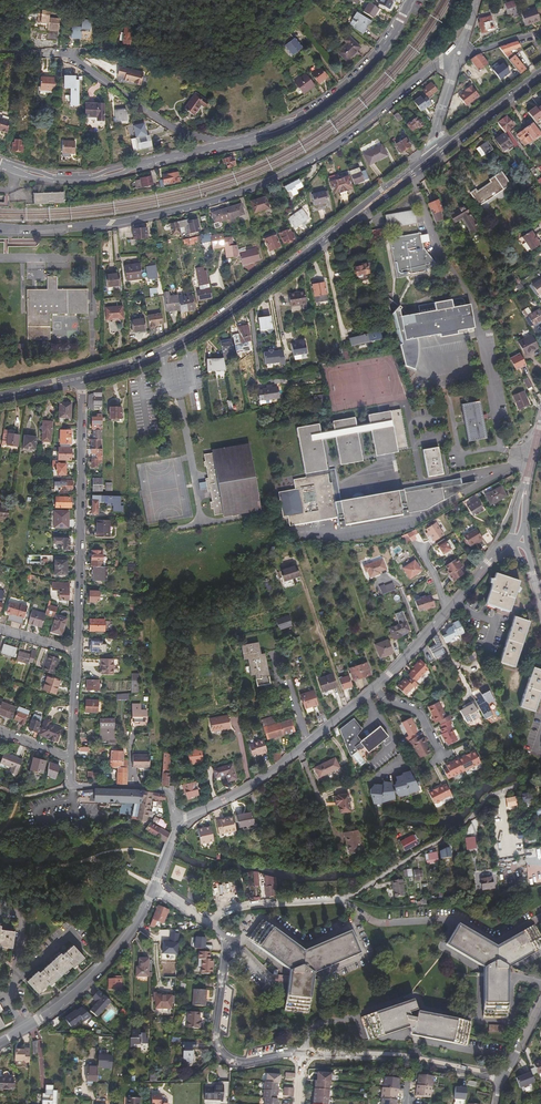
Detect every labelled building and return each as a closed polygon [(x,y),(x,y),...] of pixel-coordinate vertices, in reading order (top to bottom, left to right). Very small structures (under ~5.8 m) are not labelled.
[(377,3),(390,10),(394,0),(379,0),(377,3)] [(513,1),(504,4),(506,10),(511,9),(515,8),(513,1)] [(368,3),(362,12),(373,19),(379,9),(368,3)] [(539,20),(535,9),(521,14),(525,25),(539,20)] [(368,19),(354,11),(350,18),(353,21),(351,25),(360,30),(364,23),(365,24),(368,19)] [(57,43),(59,12),(50,12),(50,17),(49,16),(49,12),(41,12),(41,15),(38,15),(37,24),(48,25),(47,34),(38,33),(38,41),(57,43)] [(493,29),(491,17),(480,20),(480,22),(479,23),(481,33),(487,32),(487,31),(493,29)] [(91,31),(92,25),(83,24),(82,27),(73,26),(72,36),(82,37),(83,31),(91,31)] [(123,46),(131,48),(134,32),(125,31),(125,32),(122,31),(120,40),(124,41),(123,46)] [(289,32),(282,43),(292,56),(302,48),(294,38),(293,39),(289,32)] [(358,48),(346,37),(343,40),(346,44),(337,53),(345,62),(353,54),(353,53),(358,48)] [(520,44),(518,41),(499,47),(507,58),(513,56),(510,51),(521,46),(520,45),(520,44)] [(532,46),(524,51),(529,57),(536,52),(533,48),(532,46)] [(496,69),(484,54),(483,52),(480,53),(488,64),(494,70),(496,69)] [(488,64),(480,53),(476,55),(470,60),(479,71),(488,64)] [(520,74),(526,69),(515,56),(509,61),(520,74)] [(496,68),(496,69),(494,70),(501,80),(504,78),(505,80),(511,76),(510,74),(514,71),(509,64),(499,72),(496,68)] [(141,85),(144,72),(120,66),(118,76),(125,78),(124,80),(134,82),(134,83),(141,85)] [(319,67),(310,74),(318,84),(326,77),(319,67)] [(313,85),(305,73),(294,82),(303,93),(313,85)] [(467,78),(464,73),(458,77),(462,82),(467,78)] [(75,75),(64,75),(64,87),(70,87),(70,104),(78,104),(78,79),(75,79),(75,75)] [(56,78),(41,77),(40,92),(51,93),(52,90),(55,90),(56,78)] [(436,90),(431,83),(422,90),(427,97),(436,90)] [(471,85),(458,95),(466,106),(480,96),(471,85)] [(207,100),(194,92),(185,104),(188,106),(186,109),(192,113),(200,104),(203,106),(207,100)] [(426,96),(423,99),(421,95),(413,100),(421,111),(432,104),(426,96)] [(103,101),(86,102),(87,118),(97,117),(97,120),(105,120),(103,101)] [(535,123),(540,119),(540,104),(536,107),(535,106),(527,111),(535,123)] [(124,107),(114,108),(115,119),(126,118),(124,107)] [(393,115),(397,121),(401,118),(397,112),(393,115)] [(514,125),(506,115),(497,122),(504,133),(512,144),(514,147),(517,144),(507,130),(514,125)] [(415,116),(405,124),(409,130),(416,125),(417,127),(422,124),(415,116)] [(7,132),(9,120),(0,118),(0,129),(1,129),(1,130),(7,132)] [(135,134),(135,137),(147,136),(146,123),(129,125),(130,134),(135,134)] [(532,123),(517,135),(525,145),(540,134),(532,123)] [(512,144),(504,133),(499,136),(498,134),(495,136),(496,138),(495,139),(503,150),(512,144)] [(414,146),(410,138),(397,144),(401,152),(414,146)] [(12,143),(11,151),(22,152),(23,140),(15,139),(15,143),(12,143)] [(493,148),(487,139),(479,145),(485,153),(485,154),(493,148)] [(75,155),(75,142),(62,142),(62,155),(75,155)] [(387,156),(381,145),(363,155),(369,165),(387,156)] [(485,153),(479,145),(476,148),(481,156),(485,153)] [(234,164),(233,155),(229,156),(230,157),(223,159),(224,164),(226,163),(226,165),(234,164)] [(353,184),(369,179),(362,162),(349,167),(351,172),(349,173),(353,184)] [(455,165),(447,170),(452,178),(460,174),(455,165)] [(180,182),(178,172),(168,175),(165,176),(167,183),(170,182),(170,184),(180,182)] [(475,189),(470,192),(478,205),(509,185),(500,172),(489,180),(490,182),(476,191),(475,189)] [(338,177),(337,175),(329,177),(334,193),(340,191),(340,193),(343,192),(339,179),(338,177)] [(153,186),(152,177),(140,179),(141,188),(153,186)] [(339,179),(343,192),(346,191),(345,189),(351,188),(347,177),(341,179),(339,179)] [(302,188),(298,180),(283,188),(286,193),(288,192),(291,198),(297,195),(295,192),(302,188)] [(324,191),(311,195),(314,205),(327,202),(324,191)] [(64,202),(64,192),(34,193),(34,203),(64,202)] [(345,207),(350,203),(347,195),(344,196),(342,197),(345,207)] [(268,208),(265,196),(250,200),(253,212),(268,208)] [(430,212),(434,223),(441,219),(437,211),(440,209),(436,200),(429,203),(432,211),(430,212)] [(241,204),(226,208),(229,218),(244,214),(241,204)] [(459,209),(451,213),(458,226),(465,222),(475,237),(482,232),(465,205),(462,206),(461,206),(460,206),(460,207),(459,207),(459,208),(459,209)] [(229,218),(226,208),(212,212),(215,222),(214,222),(215,227),(220,226),(219,221),(221,220),(229,218)] [(308,218),(302,209),(288,220),(294,228),(308,218)] [(413,210),(384,215),(387,228),(415,223),(413,210)] [(325,220),(321,211),(317,213),(322,222),(325,220)] [(186,220),(185,220),(185,222),(183,223),(181,221),(169,224),(172,234),(179,233),(178,228),(183,227),(184,232),(199,229),(196,219),(186,220)] [(388,237),(385,226),(383,227),(378,228),(381,239),(386,238),(388,237)] [(134,229),(134,239),(137,239),(147,239),(147,229),(134,229)] [(284,244),(294,239),(292,233),(291,234),(289,230),(279,234),(284,244)] [(529,231),(519,237),(528,250),(537,244),(529,231)] [(435,262),(422,247),(420,232),(388,237),(395,277),(396,278),(407,276),(427,272),(426,269),(435,262)] [(428,241),(427,233),(420,234),(422,242),(428,241)] [(233,245),(232,236),(223,238),(223,234),(219,234),(211,235),(212,249),(224,247),(226,258),(240,256),(239,253),(237,245),(233,245)] [(279,246),(274,234),(264,239),(269,250),(279,246)] [(197,240),(197,236),(187,238),(183,239),(184,243),(187,243),(188,245),(194,243),(194,241),(197,240)] [(240,256),(242,265),(260,260),(257,249),(239,253),(240,256)] [(361,265),(355,267),(358,281),(369,278),(367,267),(370,267),(369,262),(361,263),(361,265)] [(158,278),(156,264),(146,265),(148,280),(158,278)] [(127,281),(142,279),(140,265),(125,267),(127,281)] [(120,273),(105,275),(106,287),(121,285),(120,273)] [(212,300),(207,274),(198,275),(200,287),(204,286),(205,290),(201,291),(197,292),(199,302),(212,300)] [(88,314),(88,289),(58,289),(58,277),(47,277),(47,290),(27,290),(27,338),(50,338),(50,315),(88,314)] [(532,284),(538,294),(540,292),(540,279),(532,284)] [(324,282),(312,284),(315,301),(327,299),(324,282)] [(229,294),(235,290),(234,283),(227,284),(229,294)] [(168,292),(163,293),(166,312),(180,309),(178,299),(177,295),(169,297),(168,292)] [(304,292),(288,294),(291,306),(306,304),(304,292)] [(417,348),(417,337),(439,333),(440,337),(457,333),(456,331),(475,327),(471,304),(464,305),(464,301),(463,300),(461,298),(459,298),(418,305),(419,312),(406,314),(403,311),(403,305),(400,305),(398,305),(393,301),(386,296),(391,320),(392,319),(404,365),(414,368),(416,357),(417,348)] [(192,298),(192,297),(178,299),(180,309),(180,312),(195,310),(195,309),(192,298)] [(124,319),(122,307),(106,309),(107,321),(124,319)] [(530,327),(540,321),(540,313),(538,309),(531,313),(528,308),(521,312),(530,327)] [(164,325),(162,315),(148,317),(150,328),(156,327),(156,326),(159,326),(164,325)] [(269,316),(258,317),(260,330),(270,328),(269,316)] [(133,332),(146,331),(145,319),(131,321),(133,332)] [(248,325),(238,327),(239,334),(241,342),(248,340),(251,340),(248,325)] [(349,339),(351,346),(382,338),(380,331),(349,339)] [(241,342),(239,334),(233,335),(236,351),(243,350),(242,347),(249,346),(248,340),(241,342)] [(530,334),(518,341),(525,354),(537,347),(530,334)] [(231,338),(219,340),(221,352),(233,350),(231,338)] [(307,354),(305,341),(299,342),(299,344),(292,345),(293,356),(307,354)] [(285,365),(283,350),(273,352),(273,351),(268,352),(268,353),(264,354),(266,366),(280,363),(281,366),(285,365)] [(515,367),(525,362),(519,351),(510,356),(515,367)] [(208,372),(225,368),(223,358),(216,359),(207,359),(208,372)] [(528,389),(532,387),(527,377),(523,379),(528,389)] [(88,408),(102,408),(102,388),(97,388),(96,392),(95,392),(95,393),(88,395),(88,408)] [(259,390),(260,400),(265,400),(265,403),(270,402),(270,399),(279,398),(278,388),(272,389),(268,389),(259,390)] [(524,390),(514,393),(518,408),(528,405),(524,390)] [(325,401),(324,393),(316,395),(318,403),(325,401)] [(479,399),(461,402),(467,439),(486,436),(479,399)] [(71,403),(60,403),(60,418),(71,418),(71,403)] [(121,407),(110,407),(110,418),(121,418),(121,407)] [(408,449),(401,410),(369,415),(370,425),(357,427),(355,418),(333,422),(335,431),(321,434),(320,424),(297,428),(303,459),(305,458),(306,469),(305,469),(305,475),(328,470),(322,439),(336,437),(341,466),(364,463),(358,433),(371,431),(376,457),(399,453),(398,450),(408,449)] [(92,417),(91,428),(93,428),(102,429),(102,413),(97,414),(97,417),(92,417)] [(53,421),(42,421),(41,433),(42,433),(42,441),(51,442),(52,434),(53,421)] [(102,438),(102,429),(93,428),(92,438),(102,438)] [(71,444),(71,430),(61,430),(61,443),(71,444)] [(3,431),(0,448),(6,449),(10,449),(11,446),(17,447),(18,436),(14,435),(14,433),(3,431)] [(23,447),(29,448),(34,448),(36,437),(24,435),(23,447)] [(91,441),(91,448),(102,448),(102,443),(102,438),(92,438),(88,438),(88,441),(91,441)] [(249,446),(204,453),(205,461),(204,461),(204,466),(206,465),(208,479),(205,480),(205,481),(202,482),(203,487),(206,487),(206,488),(209,488),(211,500),(209,501),(210,507),(212,507),(213,514),(229,512),(230,516),(237,515),(236,511),(258,508),(249,446)] [(59,448),(59,447),(54,447),(53,451),(59,452),(59,459),(70,460),(71,455),(72,455),(72,449),(71,449),(71,448),(59,448)] [(438,447),(423,450),(427,477),(442,474),(438,447)] [(96,458),(102,458),(102,448),(91,448),(91,452),(94,452),(94,454),(94,455),(96,455),(96,458)] [(98,463),(102,463),(102,458),(96,458),(92,458),(92,466),(97,466),(98,463)] [(51,478),(56,478),(56,475),(67,475),(67,464),(57,463),(57,461),(53,460),(51,478)] [(289,526),(338,518),(343,517),(345,525),(403,515),(399,492),(336,502),(333,483),(330,484),(328,474),(294,480),(295,490),(279,492),(283,517),(288,516),(289,526)] [(102,490),(102,479),(93,479),(93,490),(102,490)] [(427,512),(480,481),(461,485),(460,480),(399,491),(399,492),(403,515),(403,516),(427,512)] [(72,491),(72,481),(61,481),(61,490),(58,490),(58,492),(60,492),(60,493),(66,493),(66,491),(72,491)] [(490,492),(486,495),(491,505),(507,495),(501,487),(491,493),(490,492)] [(71,508),(71,498),(56,498),(56,508),(71,508)] [(471,505),(467,507),(473,516),(483,510),(476,498),(469,502),(471,505)] [(9,508),(0,507),(0,519),(8,520),(9,508)] [(69,512),(55,512),(55,528),(68,528),(69,512)] [(111,521),(97,520),(97,536),(110,537),(111,521)] [(434,522),(430,524),(431,526),(430,527),(426,529),(428,533),(430,535),(434,541),(444,535),(436,523),(435,523),(434,522)] [(482,540),(475,529),(462,537),(468,546),(473,543),(476,541),(478,543),(482,540)] [(450,549),(444,539),(438,542),(438,543),(440,546),(437,547),(442,554),(450,549)] [(69,540),(54,540),(54,546),(62,546),(62,547),(64,547),(64,551),(69,551),(69,540)] [(92,551),(91,566),(93,566),(103,566),(103,555),(100,555),(100,551),(92,551)] [(52,562),(52,556),(40,555),(40,563),(40,565),(47,565),(47,562),(52,562)] [(380,559),(364,565),(369,576),(385,570),(380,559)] [(412,559),(401,566),(407,576),(418,568),(412,559)] [(462,567),(457,559),(445,567),(448,571),(451,574),(450,576),(453,580),(454,580),(463,574),(460,568),(462,567)] [(67,575),(68,561),(55,561),(55,575),(67,575)] [(296,565),(281,570),(284,580),(300,576),(296,565)] [(103,566),(93,566),(93,579),(100,580),(100,581),(107,581),(107,566),(103,566)] [(519,579),(495,571),(485,602),(509,610),(519,579)] [(382,594),(395,588),(393,582),(385,585),(384,584),(379,586),(382,594)] [(59,604),(69,606),(69,585),(52,585),(52,592),(59,592),(59,604)] [(99,600),(99,591),(89,591),(89,602),(94,602),(95,600),(99,600)] [(428,605),(429,607),(435,604),(430,592),(425,595),(424,593),(419,596),(420,598),(415,600),(418,609),(425,606),(428,605)] [(0,623),(5,625),(6,620),(22,624),(27,605),(21,603),(21,604),(15,602),(14,603),(9,601),(6,612),(8,613),(8,615),(7,616),(2,615),(2,616),(2,617),(0,623)] [(55,618),(56,616),(58,607),(48,605),(46,614),(50,615),(50,617),(55,618)] [(406,620),(402,609),(395,612),(398,623),(406,620)] [(32,610),(28,623),(42,627),(46,614),(32,610)] [(529,620),(514,615),(499,661),(513,666),(529,620)] [(64,629),(66,619),(56,616),(55,618),(51,632),(61,635),(62,629),(64,629)] [(289,617),(277,621),(280,630),(292,627),(289,617)] [(51,632),(51,634),(63,637),(68,619),(66,619),(64,629),(62,629),(61,635),(51,632)] [(106,620),(91,619),(90,631),(105,632),(106,620)] [(406,620),(389,626),(394,637),(410,630),(406,620)] [(459,621),(454,624),(459,636),(465,633),(459,621)] [(446,653),(437,635),(434,638),(437,645),(430,648),(436,659),(446,653)] [(381,642),(385,655),(395,652),(390,639),(381,642)] [(102,641),(92,641),(92,645),(90,646),(90,652),(106,653),(106,645),(102,644),(102,641)] [(382,657),(385,655),(381,642),(377,644),(382,657)] [(257,687),(264,686),(269,685),(271,685),(265,654),(260,654),(258,643),(241,646),(244,658),(247,658),(248,658),(250,674),(254,674),(257,687)] [(16,648),(4,645),(1,653),(14,657),(16,648)] [(435,660),(427,645),(422,651),(429,663),(435,660)] [(19,651),(16,659),(28,664),(29,662),(33,664),(37,652),(32,650),(31,655),(19,651)] [(42,670),(54,674),(60,658),(48,654),(42,670)] [(113,669),(113,659),(102,658),(102,673),(118,674),(117,669),(113,669)] [(411,672),(408,675),(410,677),(415,681),(428,668),(425,665),(426,664),(421,659),(416,664),(417,664),(414,667),(410,671),(411,672)] [(367,663),(359,665),(363,677),(371,674),(367,663)] [(363,677),(359,665),(351,668),(355,680),(363,677)] [(533,666),(519,705),(534,710),(540,689),(540,669),(533,666)] [(324,693),(337,688),(333,675),(319,680),(324,693)] [(343,689),(353,686),(350,675),(339,679),(343,689)] [(414,687),(417,684),(415,681),(410,677),(407,679),(406,678),(401,683),(400,682),(397,686),(405,694),(413,686),(414,687)] [(57,695),(62,682),(49,678),(45,691),(57,695)] [(100,690),(100,680),(88,680),(88,690),(100,690)] [(474,697),(486,720),(493,716),(488,705),(494,702),(495,703),(497,703),(488,686),(480,690),(481,693),(474,697)] [(313,706),(318,705),(314,692),(302,696),(306,708),(313,705),(313,706)] [(99,700),(87,699),(87,711),(99,712),(99,700)] [(12,719),(17,707),(3,701),(0,708),(0,714),(12,719)] [(473,721),(480,717),(472,702),(465,706),(466,709),(464,710),(461,712),(466,723),(472,719),(473,721)] [(440,721),(442,725),(450,721),(452,720),(450,716),(447,717),(439,703),(429,708),(433,715),(435,718),(434,719),(436,723),(440,721)] [(16,731),(21,733),(29,710),(19,706),(15,719),(20,721),(16,731)] [(137,706),(132,706),(132,728),(138,728),(138,725),(146,725),(146,711),(137,711),(137,706)] [(262,717),(264,725),(275,722),(272,714),(262,717)] [(33,737),(38,739),(40,733),(42,727),(40,726),(41,721),(42,718),(35,716),(34,718),(33,718),(29,729),(36,731),(33,737)] [(114,717),(102,717),(102,737),(98,737),(98,742),(108,743),(108,744),(115,744),(115,738),(114,738),(114,717)] [(228,717),(211,723),(214,734),(225,731),(225,732),(232,730),(228,717)] [(42,727),(40,733),(49,736),(49,737),(55,740),(55,738),(57,739),(62,728),(54,725),(53,726),(49,724),(51,719),(46,718),(42,727)] [(275,724),(265,727),(268,738),(295,731),(292,719),(275,724)] [(339,728),(350,756),(356,751),(357,752),(359,750),(360,751),(363,748),(367,753),(387,737),(379,726),(360,741),(356,736),(361,730),(353,719),(339,728)] [(406,738),(408,742),(416,738),(414,734),(417,733),(416,729),(417,729),(412,719),(403,723),(409,737),(406,738)] [(442,725),(441,725),(443,729),(441,730),(443,734),(445,737),(443,737),(446,742),(448,741),(449,745),(457,741),(455,737),(456,737),(451,725),(452,724),(450,721),(442,725)] [(408,742),(407,742),(409,746),(413,745),(420,758),(430,754),(426,744),(427,744),(424,739),(420,741),(418,737),(416,738),(408,742)] [(268,753),(264,739),(253,742),(254,744),(249,745),(252,755),(257,754),(261,753),(262,754),(268,753)] [(320,740),(314,746),(317,750),(324,745),(320,740)] [(272,754),(279,752),(278,749),(275,750),(273,743),(269,744),(272,754)] [(202,746),(189,748),(192,764),(205,761),(202,746)] [(117,783),(127,784),(128,761),(123,760),(123,752),(121,751),(121,750),(117,750),(116,751),(111,751),(111,767),(118,767),(117,783)] [(465,770),(465,771),(481,763),(475,751),(459,759),(465,770)] [(171,753),(164,752),(163,785),(170,786),(171,753)] [(275,764),(282,760),(279,752),(272,754),(275,763),(275,764)] [(5,753),(1,763),(12,767),(10,772),(16,774),(22,760),(5,753)] [(135,767),(151,767),(151,756),(135,756),(135,767)] [(334,756),(314,765),(318,774),(338,766),(334,756)] [(43,773),(46,760),(34,757),(31,769),(43,773)] [(465,770),(459,759),(458,758),(447,764),(448,768),(444,769),(448,779),(465,770)] [(49,761),(47,775),(55,778),(60,766),(57,764),(57,763),(52,761),(52,762),(49,761)] [(1,763),(0,765),(0,766),(7,769),(5,774),(15,778),(16,774),(10,772),(12,767),(1,763)] [(233,766),(215,769),(216,777),(227,775),(228,782),(236,781),(233,766)] [(413,787),(407,775),(397,780),(404,792),(413,787)] [(397,780),(389,785),(395,797),(404,792),(397,780)] [(199,795),(196,781),(183,784),(185,793),(186,792),(187,795),(188,799),(194,798),(194,796),(199,795)] [(448,796),(452,794),(447,785),(443,787),(443,785),(439,787),(440,788),(434,791),(434,790),(430,792),(438,809),(443,806),(444,801),(449,798),(448,796)] [(391,799),(383,788),(376,792),(383,803),(391,799)] [(130,817),(145,822),(151,798),(160,800),(166,800),(166,795),(143,790),(114,789),(89,790),(89,804),(99,804),(125,803),(124,808),(132,809),(130,817)] [(376,792),(369,797),(376,808),(383,803),(376,792)] [(334,797),(335,802),(338,802),(338,806),(339,813),(350,812),(348,794),(337,795),(338,796),(334,797)] [(253,813),(237,816),(240,827),(255,824),(253,813)] [(157,823),(165,827),(168,822),(160,817),(157,823)] [(220,834),(237,831),(234,817),(228,818),(228,820),(221,821),(221,820),(217,821),(220,834)] [(146,829),(166,841),(171,832),(161,827),(161,828),(151,822),(146,829)] [(203,830),(203,828),(197,829),(200,844),(213,841),(210,828),(203,830)] [(358,830),(343,833),(344,838),(346,846),(347,846),(349,855),(360,853),(359,848),(361,848),(358,830)] [(419,842),(417,836),(404,842),(409,851),(421,845),(419,842)] [(276,885),(275,881),(275,880),(264,876),(265,886),(276,885)] [(482,888),(493,886),(492,876),(481,878),(482,888)] [(397,899),(407,897),(405,882),(394,883),(395,894),(397,894),(397,899)] [(266,896),(276,895),(276,885),(265,886),(266,896)] [(164,924),(169,911),(159,907),(152,925),(158,927),(160,922),(164,924)] [(311,973),(358,953),(349,930),(302,950),(258,918),(244,939),(287,970),(283,1011),(307,1013),(311,973)] [(540,947),(540,938),(533,923),(493,944),(456,923),(444,944),(481,966),(482,1017),(506,1017),(506,966),(540,947)] [(12,948),(14,932),(0,929),(0,946),(12,948)] [(195,936),(195,948),(206,948),(206,936),(195,936)] [(177,952),(178,950),(178,949),(178,943),(171,942),(170,951),(177,952)] [(72,965),(83,955),(71,944),(61,954),(58,951),(37,971),(34,968),(24,978),(35,990),(46,980),(49,983),(69,963),(72,965)] [(169,961),(176,962),(177,952),(170,951),(169,961)] [(211,976),(212,962),(209,961),(209,954),(199,954),(197,974),(211,976)] [(150,973),(151,959),(147,959),(147,958),(139,957),(139,968),(135,968),(135,974),(146,975),(146,972),(150,973)] [(109,989),(121,989),(121,976),(116,976),(116,978),(109,978),(109,989)] [(94,1015),(108,1000),(101,993),(96,988),(90,994),(90,996),(94,1000),(87,1008),(94,1015)] [(204,1008),(205,993),(193,991),(191,1007),(204,1008)] [(153,1007),(168,1009),(169,997),(160,996),(154,996),(154,998),(153,1007)] [(367,1040),(406,1027),(405,1025),(368,1037),(361,1018),(410,1002),(409,1000),(359,1017),(367,1040)] [(406,1027),(408,1032),(416,1034),(420,1034),(464,1042),(467,1022),(415,1013),(415,1011),(412,1002),(410,1003),(410,1002),(361,1018),(368,1037),(405,1025),(406,1027)] [(420,1034),(419,1036),(465,1044),(470,1021),(415,1011),(415,1013),(467,1022),(464,1042),(420,1034)] [(70,1028),(80,1020),(74,1012),(64,1020),(70,1028)] [(199,1030),(200,1015),(185,1014),(184,1029),(196,1030),(199,1030)] [(133,1038),(131,1038),(131,1047),(138,1047),(138,1044),(148,1044),(148,1037),(147,1037),(147,1033),(142,1033),(142,1035),(140,1035),(140,1030),(133,1030),(133,1038)] [(419,1043),(419,1036),(420,1034),(416,1034),(408,1032),(411,1042),(419,1043)] [(193,1049),(193,1044),(180,1043),(179,1049),(181,1049),(180,1052),(179,1063),(188,1064),(189,1052),(189,1049),(193,1049)] [(29,1061),(30,1047),(24,1047),(24,1048),(15,1048),(14,1059),(24,1060),(25,1061),(29,1061)] [(98,1067),(112,1068),(113,1054),(98,1054),(98,1067)] [(95,1082),(95,1067),(85,1066),(84,1081),(95,1082)] [(315,1072),(315,1080),(327,1081),(328,1081),(329,1073),(315,1072)] [(535,1081),(531,1072),(516,1077),(520,1087),(535,1081)] [(428,1086),(429,1075),(420,1074),(419,1081),(418,1080),(417,1085),(428,1086)] [(273,1083),(275,1084),(275,1077),(262,1075),(262,1083),(273,1083)] [(13,1078),(4,1078),(4,1076),(0,1076),(0,1088),(12,1089),(13,1078)] [(396,1089),(397,1089),(397,1085),(396,1085),(397,1078),(384,1077),(383,1088),(396,1089)] [(315,1080),(313,1080),(312,1088),(313,1088),(326,1090),(327,1081),(315,1080)] [(226,1082),(215,1082),(215,1084),(210,1084),(210,1086),(202,1086),(201,1098),(215,1098),(215,1097),(218,1097),(218,1098),(218,1100),(220,1100),(220,1097),(226,1098),(226,1082)] [(262,1083),(260,1082),(260,1090),(273,1091),(274,1087),(272,1087),(273,1083),(262,1083)] [(427,1098),(428,1086),(417,1085),(417,1089),(417,1096),(427,1098)] [(55,1091),(51,1091),(51,1087),(44,1087),(44,1097),(41,1097),(41,1096),(38,1096),(37,1103),(54,1103),(55,1091)] [(326,1098),(326,1090),(313,1088),(312,1097),(326,1098)] [(396,1089),(383,1088),(382,1088),(381,1099),(382,1099),(394,1100),(395,1094),(396,1094),(396,1089)] [(273,1091),(260,1090),(259,1098),(260,1098),(271,1099),(272,1096),(273,1097),(273,1091)] [(164,1103),(160,1102),(157,1099),(157,1095),(148,1095),(148,1103),(164,1103)]
